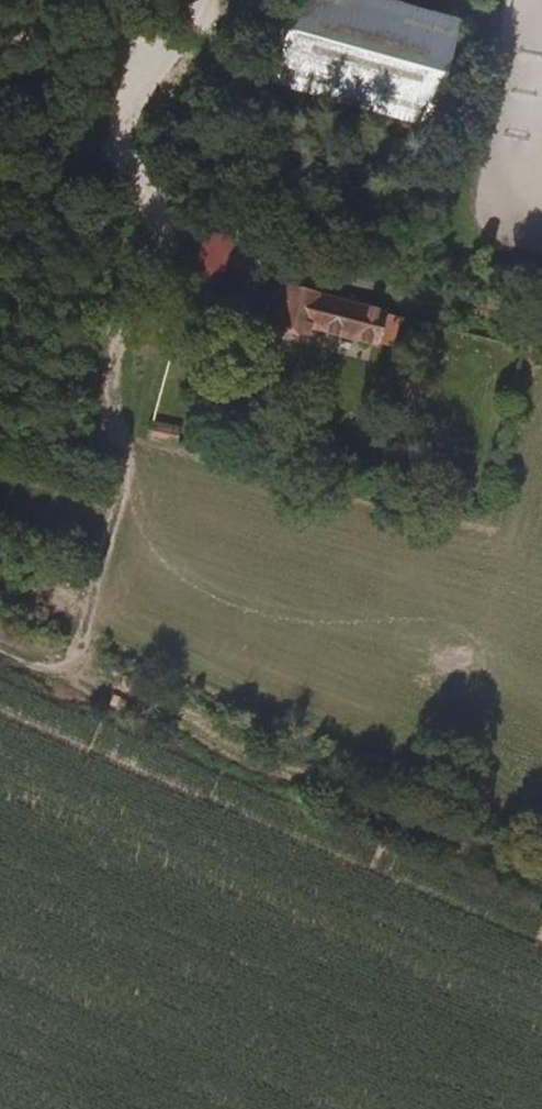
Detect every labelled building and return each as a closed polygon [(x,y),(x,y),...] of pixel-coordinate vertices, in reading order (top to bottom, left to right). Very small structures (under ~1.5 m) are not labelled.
[(461,46),(450,40),(452,20),(392,0),(290,0),(267,72),(425,121),(433,105),(441,107),(461,46)] [(392,348),(402,318),(289,290),(279,327),(311,338),(314,331),(392,348)] [(147,436),(178,443),(182,432),(152,422),(147,436)]
